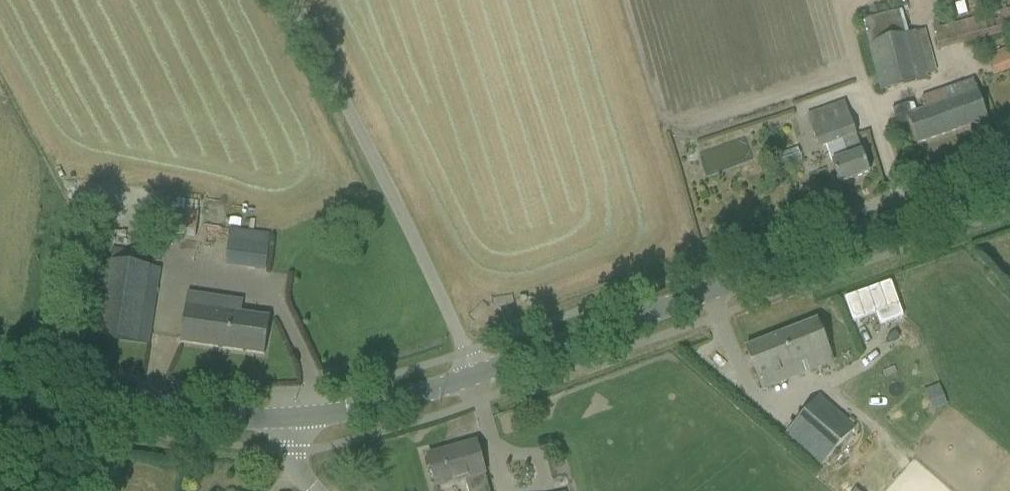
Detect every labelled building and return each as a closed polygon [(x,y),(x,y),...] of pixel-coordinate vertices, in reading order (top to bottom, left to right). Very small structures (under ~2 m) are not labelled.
[(938,50),(1009,32),(1009,10),(933,29),(938,50)] [(903,35),(898,11),(862,20),(878,90),(928,79),(927,74),(934,72),(925,31),(903,35)] [(994,77),(1009,71),(1009,47),(986,56),(994,77)] [(907,117),(910,127),(917,145),(988,121),(981,102),(974,82),(924,99),(928,109),(907,117)] [(807,117),(812,130),(818,149),(826,147),(839,184),(869,173),(862,154),(844,104),(807,117)] [(194,240),(196,224),(197,214),(155,208),(152,235),(194,240)] [(264,271),(268,234),(231,229),(226,265),(264,271)] [(149,345),(159,281),(160,268),(136,265),(137,253),(112,249),(111,263),(106,262),(95,338),(149,345)] [(268,319),(240,315),(242,301),(187,293),(180,342),(263,354),(268,319)] [(833,363),(824,339),(816,320),(745,348),(752,367),(762,391),(833,363)] [(854,428),(858,423),(842,409),(838,413),(820,397),(785,435),(820,466),(855,429),(854,428)] [(476,442),(448,450),(449,453),(428,459),(436,487),(465,479),(468,490),(490,490),(476,442)]
